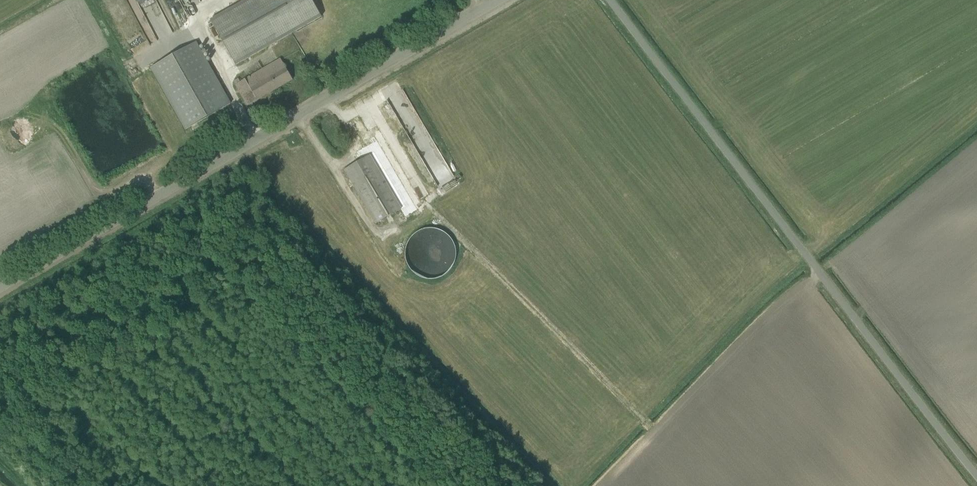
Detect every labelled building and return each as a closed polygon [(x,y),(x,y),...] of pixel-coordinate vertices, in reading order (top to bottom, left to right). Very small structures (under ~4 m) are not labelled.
[(210,20),(237,65),(323,18),(313,0),(247,0),(210,20)] [(151,66),(186,128),(231,104),(196,41),(151,66)] [(281,59),(236,84),(243,97),(248,106),(293,79),(281,59)] [(362,159),(345,169),(376,224),(393,214),(398,221),(425,204),(385,136),(358,152),(362,159)] [(413,272),(421,276),(430,277),(439,275),(447,270),(452,263),(455,254),(454,245),(451,237),(445,230),(437,226),(428,225),(419,227),(412,231),(407,236),(404,243),(403,251),(404,258),(407,265),(413,272)]
